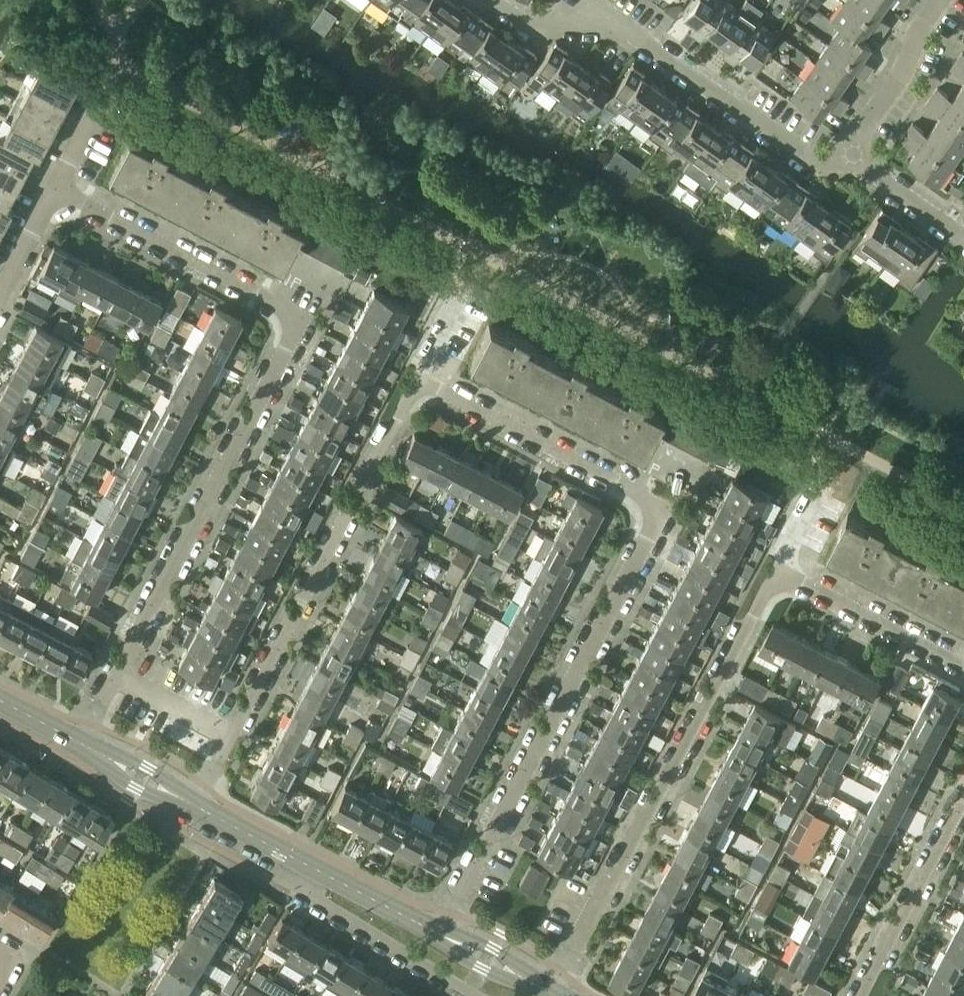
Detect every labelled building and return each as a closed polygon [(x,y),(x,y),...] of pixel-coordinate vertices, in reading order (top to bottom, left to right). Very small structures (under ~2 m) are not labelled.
[(397,17),(409,0),(373,0),(397,17)] [(397,17),(408,25),(411,22),(427,33),(451,0),(409,0),(397,17)] [(451,0),(427,33),(442,44),(440,47),(452,56),(481,16),(469,8),(467,11),(451,0)] [(688,32),(694,36),(720,0),(693,0),(682,15),(694,23),(688,32)] [(694,36),(699,39),(705,31),(717,39),(739,7),(730,0),(720,0),(694,36)] [(830,20),(840,27),(859,38),(867,27),(879,36),(883,30),(845,0),(844,0),(830,20)] [(883,30),(888,23),(876,14),(884,2),(881,0),(845,0),(883,30)] [(739,7),(717,39),(728,46),(721,55),(727,59),(759,15),(754,12),(752,16),(739,7)] [(759,15),(727,59),(733,63),(739,54),(751,63),(773,31),(760,22),(763,18),(759,15)] [(481,16),(452,56),(463,64),(466,60),(482,72),(505,39),(489,27),(491,24),(481,16)] [(394,26),(387,36),(393,41),(400,31),(394,26)] [(829,42),(868,71),(872,66),(860,57),(869,44),(859,38),(840,27),(829,42)] [(505,39),(482,72),(497,83),(495,86),(507,95),(527,68),(526,67),(535,54),(524,46),(521,50),(505,39)] [(546,54),(526,81),(538,90),(541,87),(557,98),(580,65),(564,53),(567,49),(555,41),(546,54)] [(815,61),(843,80),(851,69),(864,78),(868,71),(829,42),(815,61)] [(957,59),(951,68),(963,77),(963,64),(957,59)] [(23,80),(65,102),(75,82),(33,60),(23,80)] [(803,78),(843,106),(847,101),(835,92),(843,80),(815,61),(803,78)] [(632,64),(604,104),(616,112),(618,109),(634,121),(658,88),(641,76),(644,72),(632,64)] [(580,65),(557,98),(572,109),(570,112),(582,121),(602,94),(601,93),(610,80),(598,72),(596,76),(580,65)] [(839,113),(843,106),(803,78),(790,97),(818,116),(826,104),(839,113)] [(14,97),(56,119),(65,102),(23,80),(14,97)] [(963,118),(963,91),(960,88),(953,98),(937,87),(932,95),(963,118)] [(658,88),(634,121),(649,132),(647,135),(659,143),(687,103),(676,95),(673,99),(658,88)] [(963,144),(963,118),(932,95),(926,103),(942,114),(935,124),(963,144)] [(5,116),(47,137),(56,119),(14,97),(5,116)] [(687,103),(659,143),(670,151),(673,148),(689,160),(700,144),(712,127),(696,115),(699,111),(687,103)] [(32,152),(38,154),(47,137),(5,116),(0,124),(0,136),(32,152)] [(962,170),(963,167),(963,144),(935,124),(928,134),(912,122),(906,131),(962,170)] [(700,144),(689,160),(704,171),(702,174),(714,182),(740,145),(742,142),(731,134),(728,138),(712,127),(700,144)] [(953,190),(960,195),(963,190),(963,188),(954,181),(962,170),(906,131),(901,138),(917,150),(910,160),(953,190)] [(166,203),(185,165),(164,153),(166,149),(152,141),(149,146),(127,134),(107,172),(137,188),(166,203)] [(23,170),(32,152),(0,136),(0,158),(23,170)] [(740,145),(714,182),(725,190),(727,187),(744,199),(767,166),(751,154),(754,150),(742,142),(740,145)] [(14,187),(23,170),(0,158),(0,181),(14,187)] [(224,233),(243,195),(221,184),(224,179),(216,175),(209,172),(206,176),(185,165),(166,203),(224,233)] [(767,166),(744,199),(759,210),(757,213),(769,221),(794,185),(797,181),(785,173),(783,177),(767,166)] [(10,208),(10,207),(5,204),(14,187),(0,181),(0,203),(10,208)] [(769,221),(780,229),(782,226),(798,237),(822,205),(794,185),(769,221)] [(264,206),(243,195),(224,233),(252,248),(281,263),(292,243),(300,225),(278,214),(281,209),(266,202),(264,206)] [(0,226),(10,208),(0,203),(0,226)] [(822,205),(798,237),(814,248),(812,251),(824,260),(850,224),(849,223),(852,220),(840,212),(837,216),(822,205)] [(852,249),(864,257),(867,254),(883,265),(906,232),(890,221),(893,217),(881,208),(872,221),(871,221),(852,249)] [(302,221),(300,225),(292,243),(302,248),(314,227),(302,221)] [(345,271),(357,249),(314,227),(302,248),(345,271)] [(906,232),(883,265),(898,276),(896,279),(909,288),(928,261),(927,260),(936,247),(925,239),(922,243),(906,232)] [(46,243),(40,254),(46,257),(52,245),(46,243)] [(56,288),(60,282),(74,255),(53,244),(52,245),(46,257),(40,254),(30,274),(56,288)] [(74,255),(60,282),(81,293),(95,266),(74,255)] [(353,277),(364,283),(370,271),(358,265),(353,277)] [(95,266),(81,293),(103,304),(117,278),(95,266)] [(117,278),(103,304),(124,315),(138,289),(117,278)] [(177,286),(165,308),(178,315),(190,293),(177,286)] [(138,289),(124,315),(146,327),(160,300),(138,289)] [(373,290),(363,309),(398,327),(408,308),(373,290)] [(25,297),(19,309),(40,320),(46,308),(25,297)] [(333,314),(346,322),(352,311),(339,304),(333,314)] [(214,306),(202,328),(229,342),(240,320),(214,306)] [(165,308),(158,321),(172,328),(178,315),(165,308)] [(354,327),(388,345),(398,327),(363,309),(354,327)] [(60,314),(54,327),(62,332),(69,319),(60,314)] [(69,319),(62,332),(71,336),(77,324),(69,319)] [(158,321),(154,330),(167,337),(172,328),(158,321)] [(510,335),(488,323),(468,361),(529,393),(548,354),(525,342),(527,338),(512,330),(510,335)] [(23,348),(24,348),(50,361),(51,360),(60,364),(71,344),(35,325),(23,348)] [(344,345),(379,363),(388,345),(354,327),(344,345)] [(202,328),(191,349),(218,363),(229,342),(202,328)] [(90,330),(84,343),(103,354),(110,340),(90,330)] [(154,330),(149,338),(163,345),(167,337),(154,330)] [(110,340),(103,354),(126,366),(134,352),(110,340)] [(155,343),(149,354),(160,360),(166,349),(155,343)] [(335,362),(370,380),(379,363),(344,345),(335,362)] [(24,348),(12,369),(39,383),(50,361),(24,348)] [(191,349),(179,371),(206,385),(218,363),(191,349)] [(568,365),(548,354),(529,393),(587,423),(604,384),(582,373),(585,368),(578,365),(570,361),(568,365)] [(309,361),(306,368),(319,374),(323,368),(309,361)] [(335,362),(325,381),(360,399),(370,380),(335,362)] [(136,363),(131,372),(145,380),(150,371),(136,363)] [(12,369),(2,390),(28,404),(29,403),(40,409),(52,389),(48,387),(39,383),(12,369)] [(118,369),(109,386),(119,390),(125,379),(124,378),(127,374),(118,369)] [(92,371),(87,379),(100,386),(104,378),(92,371)] [(179,371),(168,392),(195,406),(206,385),(179,371)] [(141,388),(145,380),(131,372),(129,375),(127,380),(141,388)] [(302,376),(297,385),(311,392),(315,384),(302,376)] [(82,387),(96,395),(100,386),(87,379),(82,387)] [(316,397),(351,416),(360,399),(325,381),(316,397)] [(625,395),(604,384),(587,423),(642,452),(653,432),(661,414),(640,403),(642,398),(627,391),(625,395)] [(0,393),(0,416),(17,425),(28,404),(2,390),(0,393)] [(168,392),(158,412),(157,414),(184,428),(195,406),(168,392)] [(288,404),(298,409),(304,400),(294,394),(288,404)] [(307,415),(342,433),(351,416),(316,397),(307,415)] [(102,400),(97,409),(110,416),(114,406),(102,400)] [(97,409),(93,417),(106,423),(110,416),(97,409)] [(664,410),(661,414),(653,432),(663,437),(674,416),(674,415),(664,410)] [(69,412),(64,422),(78,429),(82,420),(69,412)] [(157,414),(146,435),(173,449),(184,428),(157,414)] [(284,415),(281,421),(288,426),(291,427),(294,421),(284,415)] [(298,433),(333,451),(342,433),(307,415),(298,433)] [(6,447),(17,425),(0,416),(0,444),(6,447)] [(49,416),(44,426),(56,432),(61,422),(49,416)] [(663,437),(706,460),(718,438),(674,416),(663,437)] [(284,434),(288,426),(281,421),(280,421),(276,429),(284,434)] [(60,429),(74,437),(78,429),(64,422),(60,429)] [(288,451),(323,470),(333,451),(298,433),(288,451)] [(399,459),(421,471),(435,444),(413,433),(399,459)] [(135,456),(162,470),(173,449),(146,435),(135,456)] [(720,440),(709,461),(723,469),(734,474),(746,453),(735,447),(720,440)] [(80,442),(75,451),(88,458),(93,449),(80,442)] [(435,444),(421,471),(442,482),(456,455),(435,444)] [(75,451),(71,459),(84,465),(88,458),(75,451)] [(279,469),(314,487),(323,470),(288,451),(279,469)] [(456,455),(442,482),(464,493),(478,467),(456,455)] [(47,456),(42,466),(55,473),(61,463),(47,456)] [(135,456),(125,476),(124,477),(151,491),(162,470),(135,456)] [(39,472),(52,480),(55,473),(42,466),(39,472)] [(384,482),(392,486),(400,471),(391,467),(384,482)] [(478,467),(464,493),(484,504),(498,478),(478,467)] [(270,487),(304,505),(314,487),(279,469),(270,487)] [(104,493),(113,498),(140,513),(151,491),(124,477),(125,476),(114,471),(104,493)] [(262,472),(259,478),(267,483),(271,476),(262,472)] [(249,475),(245,484),(256,490),(261,480),(249,475)] [(537,476),(526,498),(539,505),(550,483),(537,476)] [(498,478),(484,504),(507,516),(521,489),(498,478)] [(732,478),(722,497),(757,515),(767,496),(732,478)] [(58,484),(53,494),(66,501),(71,491),(58,484)] [(386,485),(379,498),(400,510),(407,497),(386,485)] [(17,495),(13,503),(34,514),(45,493),(31,487),(27,495),(17,495)] [(260,504),(295,523),(304,505),(270,487),(260,504)] [(569,506),(563,517),(590,531),(601,509),(575,495),(570,492),(564,503),(569,506)] [(249,498),(240,493),(235,501),(245,506),(249,498)] [(62,508),(66,501),(53,494),(49,501),(62,508)] [(29,523),(34,514),(13,503),(0,496),(0,507),(29,523)] [(722,497),(712,515),(747,534),(757,515),(722,497)] [(113,498),(102,520),(128,534),(140,513),(113,498)] [(421,503),(414,517),(422,521),(429,508),(421,503)] [(251,522),(286,541),(295,523),(260,504),(251,522)] [(429,508),(422,521),(431,525),(437,512),(429,508)] [(520,510),(515,518),(528,525),(533,517),(520,510)] [(888,581),(906,542),(885,531),(887,526),(879,522),(872,519),(870,523),(848,511),(828,549),(888,581)] [(395,514),(384,535),(411,549),(422,528),(395,514)] [(703,533),(738,551),(747,534),(712,515),(703,533)] [(690,516),(686,523),(695,528),(699,521),(690,516)] [(563,517),(552,538),(579,552),(590,531),(563,517)] [(450,518),(443,532),(464,543),(471,530),(450,518)] [(515,518),(510,527),(524,533),(528,525),(515,518)] [(102,520),(91,541),(118,555),(128,534),(102,520)] [(775,525),(767,521),(764,528),(761,526),(755,537),(766,542),(769,537),(775,525)] [(242,539),(277,557),(286,541),(251,522),(246,531),(237,527),(234,534),(243,538),(242,539)] [(36,527),(30,537),(44,544),(50,534),(36,527)] [(471,530),(464,543),(484,553),(489,541),(483,539),(482,541),(478,539),(480,534),(471,530)] [(532,555),(541,559),(568,573),(579,552),(552,538),(543,533),(532,555)] [(694,550),(729,569),(738,551),(703,533),(694,550)] [(384,535),(373,556),(400,571),(411,549),(384,535)] [(81,536),(70,557),(70,558),(106,577),(118,555),(91,541),(81,536)] [(230,542),(219,536),(214,547),(225,552),(230,542)] [(30,537),(27,544),(40,551),(44,544),(30,537)] [(233,557),(267,575),(277,557),(242,539),(233,557)] [(944,610),(963,572),(942,561),(944,557),(937,553),(930,549),(928,553),(906,542),(888,581),(920,597),(944,610)] [(457,547),(451,559),(452,560),(464,566),(471,554),(457,547)] [(685,568),(720,586),(729,569),(694,550),(685,568)] [(680,556),(671,551),(666,558),(676,563),(680,556)] [(498,552),(493,561),(506,568),(511,559),(498,552)] [(373,556),(362,578),(388,592),(400,571),(373,556)] [(233,557),(223,575),(258,594),(267,575),(233,557)] [(479,557),(469,575),(492,587),(498,575),(489,570),(492,564),(479,557)] [(70,558),(59,578),(95,597),(106,577),(70,558)] [(541,559),(530,580),(556,594),(568,573),(541,559)] [(452,560),(447,568),(461,575),(465,567),(464,566),(452,560)] [(502,577),(506,568),(493,561),(492,564),(489,570),(498,575),(502,577)] [(752,570),(754,566),(746,562),(744,566),(752,570)] [(11,577),(20,581),(27,567),(18,563),(11,577)] [(27,567),(20,581),(28,585),(35,572),(27,567)] [(443,577),(456,584),(461,575),(447,568),(443,577)] [(676,585),(711,604),(720,586),(685,568),(676,585)] [(963,572),(944,610),(963,621),(963,572)] [(214,593),(249,611),(258,594),(223,575),(214,593)] [(362,578),(351,599),(377,613),(388,592),(362,578)] [(530,580),(518,601),(545,615),(556,594),(530,580)] [(61,585),(54,598),(63,603),(70,590),(61,585)] [(700,621),(701,622),(711,604),(676,585),(666,603),(700,621)] [(463,588),(458,597),(471,605),(476,596),(463,588)] [(70,590),(63,603),(71,607),(77,594),(78,594),(70,590)] [(205,611),(240,629),(249,611),(214,593),(205,611)] [(458,597),(453,605),(467,613),(471,605),(458,597)] [(11,648),(30,609),(10,598),(6,606),(0,617),(0,642),(11,648)] [(351,599),(339,621),(366,635),(377,613),(351,599)] [(105,626),(112,613),(91,601),(84,615),(105,626)] [(518,601),(507,623),(534,637),(545,615),(518,601)] [(429,602),(424,611),(438,618),(443,609),(429,602)] [(657,621),(692,639),(701,622),(700,621),(666,603),(657,621)] [(653,610),(642,604),(638,611),(649,617),(653,610)] [(725,621),(729,613),(719,608),(715,616),(725,621)] [(30,609),(11,648),(12,648),(14,645),(21,648),(19,652),(33,659),(34,657),(48,629),(52,621),(30,609)] [(195,628),(230,646),(240,629),(205,611),(199,621),(196,626),(195,628)] [(419,620),(433,627),(438,618),(424,611),(419,620)] [(196,626),(199,621),(186,614),(183,620),(196,626)] [(339,621),(328,643),(355,657),(366,635),(339,621)] [(643,626),(633,621),(629,629),(638,634),(643,626)] [(648,639),(683,657),(692,639),(657,621),(648,639)] [(759,648),(782,660),(796,634),(772,621),(759,648)] [(507,623),(496,645),(522,659),(534,637),(507,623)] [(187,645),(186,646),(221,664),(230,646),(195,628),(195,629),(190,627),(182,642),(187,645)] [(34,657),(33,659),(35,656),(42,659),(40,663),(54,670),(56,667),(70,640),(48,629),(34,657)] [(440,631),(435,640),(449,647),(453,638),(440,631)] [(413,632),(402,654),(415,661),(427,639),(413,632)] [(796,634),(782,660),(804,672),(818,645),(796,634)] [(638,656),(674,674),(683,657),(648,639),(638,656)] [(56,667),(54,670),(55,671),(57,667),(63,670),(61,674),(76,682),(78,678),(92,651),(70,640),(56,667)] [(435,640),(431,648),(444,655),(449,647),(435,640)] [(168,647),(161,643),(156,651),(164,655),(168,647)] [(328,643),(317,664),(344,677),(355,657),(328,643)] [(496,645),(485,665),(511,680),(522,659),(496,645)] [(818,645),(804,672),(823,682),(837,655),(818,645)] [(177,664),(212,682),(221,664),(186,646),(177,664)] [(241,651),(235,663),(242,667),(248,654),(241,651)] [(398,662),(411,669),(415,661),(402,654),(398,662)] [(837,655),(823,682),(843,692),(857,665),(837,655)] [(629,673),(665,691),(674,674),(638,656),(629,673)] [(317,664),(306,685),(332,699),(344,677),(317,664)] [(897,664),(885,685),(899,692),(910,671),(897,664)] [(485,665),(473,687),(500,701),(511,680),(485,665)] [(857,665),(843,692),(867,704),(881,678),(857,665)] [(418,673),(413,682),(427,689),(431,680),(418,673)] [(629,673),(620,691),(655,709),(665,691),(629,673)] [(745,673),(738,687),(762,699),(769,686),(745,673)] [(942,679),(938,685),(957,695),(961,688),(942,679)] [(413,682),(408,691),(422,697),(427,689),(413,682)] [(597,689),(608,695),(612,688),(601,682),(597,689)] [(934,683),(923,704),(950,718),(961,697),(957,695),(938,685),(934,683)] [(306,685),(294,707),(326,723),(326,722),(321,720),(332,699),(306,685)] [(762,699),(790,714),(798,701),(769,686),(762,699)] [(385,687),(380,696),(393,703),(398,694),(385,687)] [(473,687),(463,707),(489,721),(500,701),(473,687)] [(606,696),(596,691),(592,698),(602,703),(606,696)] [(620,691),(610,710),(645,728),(655,709),(620,691)] [(376,704),(389,711),(393,703),(380,696),(376,704)] [(879,698),(875,706),(888,713),(892,705),(879,698)] [(755,702),(744,724),(771,737),(782,716),(755,702)] [(923,704),(912,725),(938,739),(950,718),(923,704)] [(799,706),(794,716),(803,721),(808,711),(799,706)] [(875,706),(870,715),(884,723),(888,713),(875,706)] [(294,707),(283,728),(310,742),(310,741),(315,744),(326,723),(294,707)] [(463,707),(452,728),(478,742),(489,721),(463,707)] [(601,727),(636,746),(645,728),(610,710),(601,727)] [(823,714),(816,728),(824,732),(831,718),(823,714)] [(396,715),(391,724),(404,731),(409,722),(396,715)] [(364,730),(361,736),(373,742),(382,725),(370,718),(364,730)] [(831,718),(824,732),(833,736),(840,723),(831,718)] [(350,723),(346,732),(359,739),(361,736),(364,730),(350,723)] [(391,724),(387,732),(400,740),(404,731),(391,724)] [(430,745),(440,750),(467,764),(478,742),(452,728),(442,724),(430,745)] [(744,724),(732,746),(759,760),(771,737),(744,724)] [(912,725),(900,747),(927,761),(938,739),(912,725)] [(573,734),(583,739),(587,732),(577,727),(573,734)] [(592,745),(627,763),(636,746),(601,727),(596,737),(589,734),(585,741),(592,745)] [(283,728),(272,749),(299,763),(310,742),(283,728)] [(341,741),(355,747),(359,739),(346,732),(341,741)] [(856,741),(852,749),(865,756),(870,747),(856,741)] [(582,751),(569,745),(565,752),(578,758),(582,751)] [(592,745),(583,763),(618,781),(627,763),(592,745)] [(732,746),(722,766),(748,780),(759,760),(732,746)] [(900,747),(889,769),(916,783),(927,761),(900,747)] [(8,753),(0,748),(0,767),(8,753)] [(272,749),(262,769),(288,783),(299,763),(272,749)] [(812,749),(808,757),(820,763),(825,755),(812,749)] [(865,756),(852,749),(848,757),(861,764),(865,756)] [(440,750),(429,772),(455,786),(467,764),(440,750)] [(371,766),(380,770),(387,756),(378,751),(371,766)] [(0,767),(0,784),(13,792),(29,765),(8,753),(0,767)] [(805,755),(796,774),(798,775),(811,782),(820,763),(808,757),(805,755)] [(387,756),(380,770),(388,774),(395,761),(387,756)] [(833,756),(829,764),(841,770),(845,762),(833,756)] [(574,780),(574,781),(608,798),(618,781),(583,763),(577,773),(571,769),(567,776),(574,780)] [(829,764),(818,785),(831,792),(835,784),(834,783),(841,770),(829,764)] [(29,765),(13,792),(33,804),(49,777),(29,765)] [(328,766),(323,776),(336,782),(341,773),(328,766)] [(722,766),(710,788),(737,802),(748,780),(722,766)] [(250,792),(277,806),(288,783),(262,769),(250,792)] [(889,769),(878,789),(905,803),(916,783),(889,769)] [(414,788),(423,792),(430,779),(421,774),(414,788)] [(328,787),(332,790),(336,782),(323,776),(317,786),(326,790),(328,787)] [(49,777),(33,804),(54,817),(70,791),(49,777)] [(430,779),(423,792),(431,796),(438,783),(430,779)] [(545,787),(557,794),(561,785),(549,779),(545,787)] [(564,798),(599,815),(608,798),(574,781),(569,791),(564,798)] [(344,784),(330,811),(339,815),(337,819),(351,826),(353,823),(352,823),(366,795),(344,784)] [(818,785),(813,794),(827,801),(831,792),(818,785)] [(710,788),(699,809),(726,823),(737,802),(710,788)] [(878,789),(867,811),(894,824),(905,803),(878,789)] [(70,791),(54,817),(74,829),(75,829),(91,803),(70,791)] [(789,791),(785,799),(798,806),(802,798),(789,791)] [(352,823),(353,823),(360,826),(358,830),(372,837),(374,835),(373,834),(376,829),(388,806),(366,795),(352,823)] [(454,809),(465,815),(472,801),(461,795),(454,809)] [(312,796),(306,807),(318,815),(325,803),(312,796)] [(536,805),(547,811),(551,803),(540,797),(536,805)] [(564,798),(555,816),(580,829),(590,834),(599,815),(564,798)] [(785,799),(780,808),(793,815),(798,806),(785,799)] [(75,829),(74,829),(96,843),(112,816),(91,803),(75,829)] [(373,834),(374,835),(374,834),(381,837),(379,841),(393,848),(395,845),(409,818),(388,806),(376,829),(373,834)] [(306,807),(300,817),(314,824),(318,815),(306,807)] [(806,807),(795,827),(809,835),(814,827),(813,826),(819,814),(806,807)] [(699,809),(688,830),(715,843),(726,823),(699,809)] [(867,811),(855,833),(882,846),(894,824),(867,811)] [(531,815),(527,823),(537,828),(541,820),(531,815)] [(546,833),(580,851),(590,834),(580,829),(555,816),(546,833)] [(395,845),(393,848),(395,845),(402,848),(400,852),(414,859),(431,829),(409,818),(395,845)] [(10,819),(4,832),(13,837),(20,825),(10,819)] [(20,825),(13,837),(25,845),(33,832),(20,825)] [(795,827),(784,848),(798,855),(804,844),(809,835),(795,827)] [(841,839),(836,849),(871,867),(882,846),(855,833),(846,828),(841,839)] [(431,829),(414,859),(415,860),(417,856),(424,860),(422,863),(436,871),(452,840),(431,829)] [(688,830),(677,852),(703,866),(715,843),(688,830)] [(517,842),(530,849),(535,839),(522,832),(517,842)] [(546,833),(536,852),(571,870),(580,851),(546,833)] [(766,833),(762,842),(776,849),(780,840),(766,833)] [(3,854),(11,842),(0,835),(0,852),(3,854)] [(11,842),(3,854),(15,861),(22,849),(11,842)] [(757,850),(771,857),(776,849),(762,842),(757,850)] [(51,844),(44,856),(54,863),(62,850),(51,844)] [(836,849),(825,870),(860,889),(871,867),(836,849)] [(62,850),(54,863),(66,870),(73,858),(62,850)] [(677,852),(666,873),(692,887),(703,866),(677,852)] [(33,872),(44,879),(52,867),(41,860),(33,872)] [(777,862),(773,869),(787,877),(791,869),(777,862)] [(536,894),(539,889),(548,872),(530,863),(519,885),(536,894)] [(52,867),(44,879),(56,886),(63,874),(52,867)] [(773,869),(764,886),(762,891),(775,898),(787,877),(773,869)] [(825,870),(815,891),(849,910),(860,889),(825,870)] [(654,894),(681,908),(687,911),(692,902),(686,899),(692,887),(666,873),(654,894)] [(213,876),(200,898),(228,915),(241,893),(213,876)] [(744,876),(740,884),(753,891),(758,883),(744,876)] [(952,884),(962,889),(963,885),(963,881),(956,877),(952,884)] [(11,888),(0,881),(0,906),(11,888)] [(740,884),(735,893),(749,900),(753,891),(740,884)] [(952,884),(948,892),(958,897),(962,889),(952,884)] [(0,906),(0,917),(15,927),(32,900),(11,888),(0,906)] [(762,891),(751,912),(764,919),(775,898),(762,891)] [(803,913),(811,917),(838,931),(849,910),(815,891),(803,913)] [(654,894),(643,915),(670,929),(681,908),(654,894)] [(200,898),(188,919),(215,935),(228,915),(200,898)] [(32,900),(15,927),(38,940),(54,913),(32,900)] [(954,908),(945,903),(940,911),(950,916),(954,908)] [(255,930),(255,931),(262,936),(275,915),(268,910),(258,925),(254,923),(251,928),(255,930)] [(710,912),(705,921),(718,928),(720,924),(723,919),(710,912)] [(751,912),(746,921),(759,928),(764,919),(751,912)] [(955,931),(963,935),(963,913),(955,931)] [(643,915),(632,936),(665,953),(670,943),(677,947),(683,936),(670,929),(643,915)] [(281,917),(266,941),(288,954),(302,930),(281,917)] [(811,917),(800,938),(827,952),(838,931),(811,917)] [(188,919),(175,939),(203,956),(215,935),(188,919)] [(701,929),(714,936),(718,928),(705,921),(701,929)] [(288,954),(308,966),(323,943),(302,930),(288,954)] [(253,951),(262,936),(255,931),(246,946),(253,951)] [(946,948),(963,958),(963,935),(955,931),(946,948)] [(632,936),(621,958),(648,972),(654,961),(659,964),(665,953),(632,936)] [(800,938),(788,961),(815,975),(827,952),(800,938)] [(175,939),(163,960),(190,977),(203,956),(175,939)] [(738,941),(731,954),(739,958),(746,945),(738,941)] [(308,966),(305,973),(303,975),(309,979),(315,970),(328,978),(324,984),(326,985),(344,955),(323,943),(308,966)] [(746,945),(739,958),(748,963),(755,949),(746,945)] [(920,946),(915,955),(926,960),(927,961),(931,952),(920,946)] [(936,966),(963,981),(963,958),(946,948),(936,966)] [(242,952),(230,972),(237,977),(250,955),(243,951),(242,952)] [(687,954),(683,963),(696,970),(701,961),(687,954)] [(326,985),(344,995),(346,995),(363,967),(344,955),(326,985)] [(915,955),(911,962),(921,968),(926,960),(915,955)] [(636,994),(648,972),(621,958),(609,980),(636,994)] [(150,981),(175,995),(179,995),(190,977),(163,960),(150,981)] [(210,989),(222,995),(225,995),(237,977),(230,972),(214,963),(212,962),(204,975),(221,986),(218,992),(210,988),(210,989)] [(679,971),(692,978),(696,970),(683,963),(679,971)] [(780,963),(773,976),(782,981),(789,967),(780,963)] [(691,995),(720,995),(726,984),(729,977),(707,965),(691,995)] [(927,984),(950,995),(963,995),(963,981),(936,966),(927,984)] [(346,995),(374,995),(384,980),(363,967),(346,995)] [(789,967),(782,981),(790,985),(797,972),(789,967)] [(255,968),(250,977),(258,983),(264,973),(255,968)] [(264,973),(258,983),(267,988),(273,979),(264,973)] [(908,973),(902,985),(914,991),(920,980),(908,973)] [(811,995),(828,995),(832,990),(810,978),(803,992),(811,995)] [(374,995),(403,995),(405,993),(384,980),(374,995)] [(141,995),(175,995),(150,981),(141,995)] [(246,995),(250,995),(255,988),(246,983),(241,993),(246,995)] [(685,991),(671,984),(665,995),(682,995),(685,991)] [(720,995),(747,995),(726,984),(720,995)] [(921,995),(950,995),(927,984),(921,995)]
